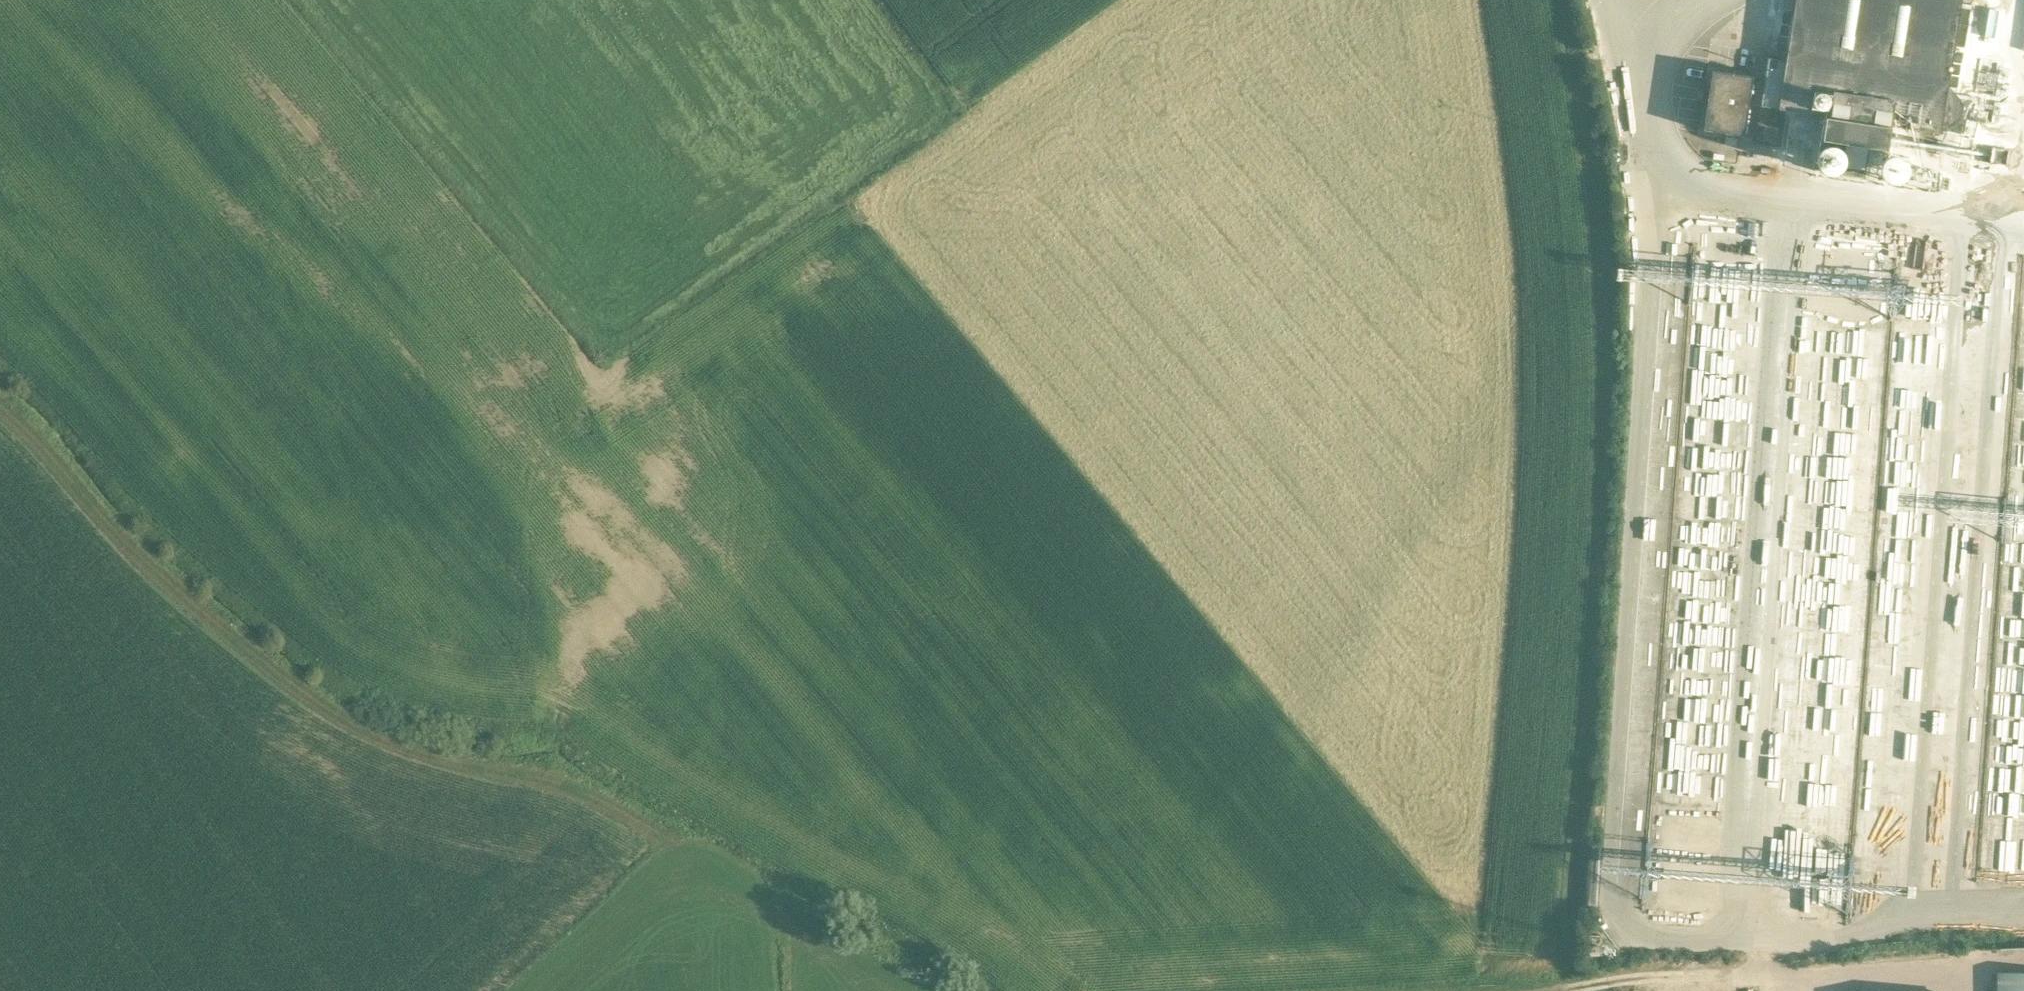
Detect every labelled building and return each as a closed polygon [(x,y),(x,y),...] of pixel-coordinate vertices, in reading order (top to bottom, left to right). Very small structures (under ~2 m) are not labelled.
[(1785,60),(1768,57),(1755,142),(1779,146),(1785,110),(1825,116),(1822,141),(1817,171),(1863,178),(1867,148),(1886,151),(1890,126),(1939,134),(1961,122),(1964,103),(1948,85),(1961,0),(1795,0),(1785,60)] [(1703,129),(1743,135),(1752,76),(1712,70),(1703,129)] [(1996,972),(1996,990),(2023,990),(2023,972),(1996,972)]
